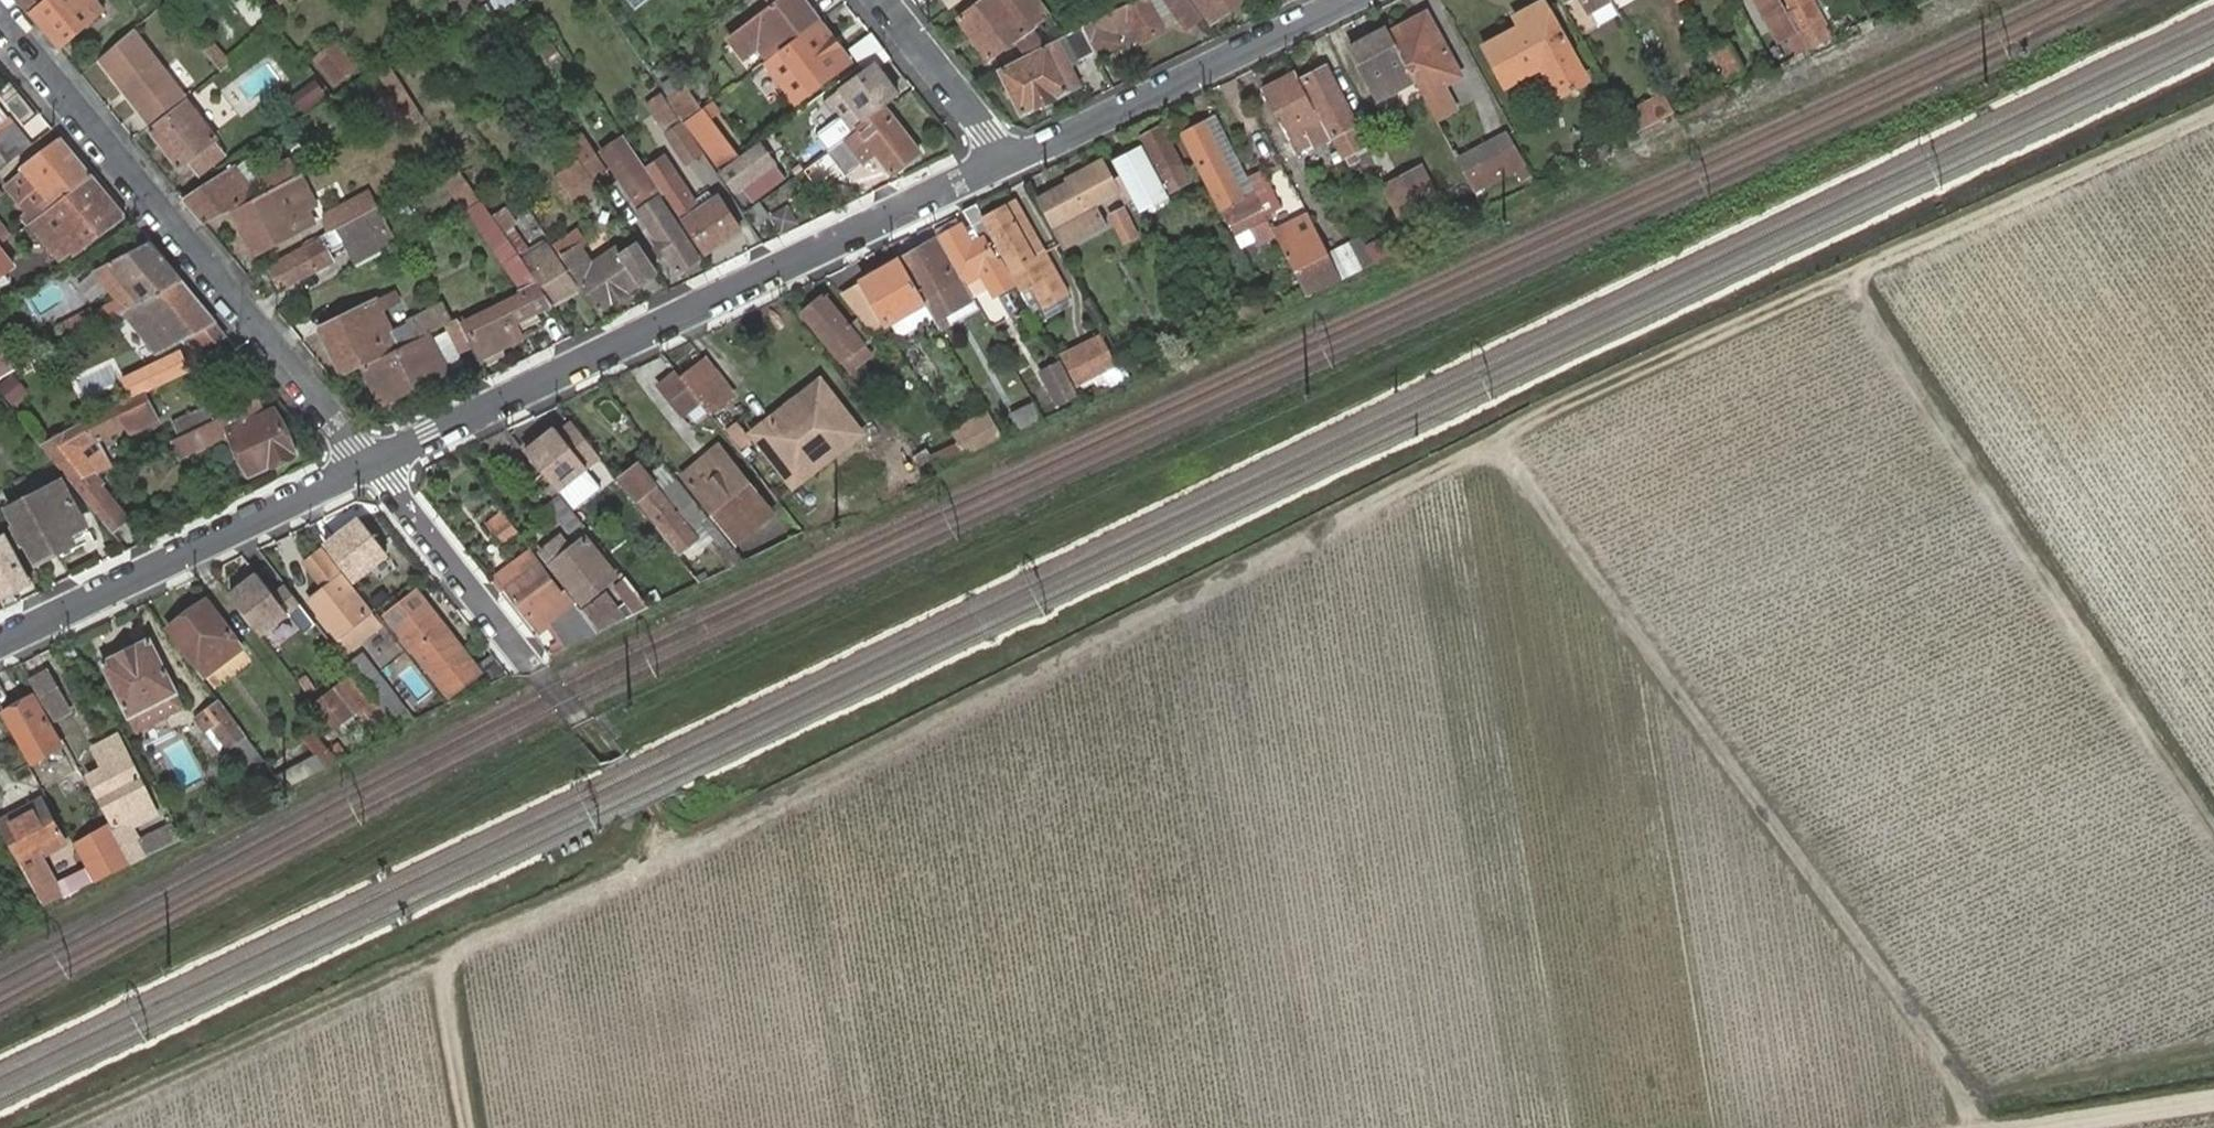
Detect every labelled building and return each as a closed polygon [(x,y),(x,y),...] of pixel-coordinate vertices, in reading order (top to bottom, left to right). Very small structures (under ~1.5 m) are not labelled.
[(29,15),(47,0),(16,0),(29,15)] [(29,15),(59,51),(104,13),(98,5),(91,11),(81,0),(47,0),(29,15)] [(421,0),(399,0),(408,11),(421,0)] [(435,27),(451,16),(441,0),(425,11),(435,27)] [(464,13),(478,4),(484,0),(453,0),(464,13)] [(478,4),(492,25),(529,0),(484,0),(478,4)] [(765,62),(774,55),(775,54),(781,51),(819,22),(803,0),(783,0),(729,39),(745,61),(758,52),(765,62)] [(1063,36),(1036,0),(983,0),(958,18),(987,58),(1013,40),(1025,56),(1063,36)] [(1148,0),(1133,0),(1083,26),(1094,51),(1097,56),(1120,44),(1113,32),(1131,23),(1140,42),(1163,31),(1148,0)] [(1163,31),(1182,21),(1167,0),(1148,0),(1163,31)] [(1189,0),(1167,0),(1182,21),(1185,26),(1200,15),(1189,0)] [(1211,23),(1227,12),(1219,0),(1195,0),(1211,23)] [(1227,12),(1243,1),(1242,0),(1219,0),(1227,12)] [(1606,0),(1583,0),(1589,9),(1606,0)] [(1779,40),(1788,35),(1799,54),(1810,49),(1798,27),(1795,29),(1779,0),(1757,0),(1779,40)] [(1793,7),(1788,10),(1798,27),(1810,49),(1820,44),(1811,28),(1824,23),(1812,0),(1789,0),(1793,7)] [(1514,17),(1518,25),(1547,11),(1541,1),(1514,17)] [(1547,11),(1518,25),(1483,44),(1505,85),(1542,65),(1558,93),(1583,79),(1547,11)] [(1423,13),(1405,22),(1407,27),(1426,18),(1423,13)] [(1836,24),(1841,33),(1853,27),(1849,17),(1836,24)] [(1405,22),(1388,31),(1413,78),(1433,115),(1454,104),(1443,82),(1457,74),(1426,18),(1407,27),(1405,22)] [(783,53),(781,51),(775,54),(780,60),(785,56),(811,92),(850,62),(822,25),(783,53)] [(1025,56),(999,69),(1022,116),(1078,86),(1067,64),(1059,49),(1069,45),(1075,60),(1094,51),(1083,26),(1063,36),(1025,56)] [(1388,31),(1385,27),(1349,48),(1376,97),(1382,95),(1377,86),(1403,72),(1408,81),(1413,78),(1388,31)] [(859,66),(883,49),(873,36),(850,54),(859,66)] [(1728,80),(1748,72),(1730,36),(1705,48),(1717,71),(1722,69),(1728,80)] [(211,38),(200,46),(221,72),(231,63),(211,38)] [(308,61),(334,87),(357,65),(332,38),(308,61)] [(1069,45),(1059,49),(1067,64),(1075,60),(1069,45)] [(111,75),(139,109),(170,84),(142,49),(111,75)] [(419,107),(388,61),(377,68),(408,113),(419,107)] [(883,106),(892,99),(897,95),(874,63),(823,102),(829,112),(836,106),(846,120),(831,132),(839,144),(859,129),(857,126),(883,106)] [(1484,136),(1503,129),(1480,67),(1461,74),(1484,136)] [(1304,78),(1359,180),(1379,171),(1371,156),(1360,163),(1351,147),(1365,140),(1353,121),(1323,68),(1304,78)] [(1293,148),(1310,139),(1315,148),(1332,139),(1296,70),(1277,81),(1281,87),(1264,96),(1293,148)] [(1377,86),(1382,95),(1408,81),(1403,72),(1377,86)] [(1281,87),(1277,81),(1261,89),(1264,96),(1281,87)] [(327,100),(318,86),(288,106),(297,120),(327,100)] [(700,109),(686,86),(667,98),(682,121),(700,109)] [(1621,110),(1635,134),(1673,115),(1660,91),(1621,110)] [(187,104),(150,133),(180,169),(190,161),(201,175),(226,155),(187,104)] [(918,152),(883,106),(857,126),(859,129),(839,144),(829,152),(846,176),(876,153),(891,173),(918,152)] [(9,118),(0,107),(0,125),(9,118)] [(425,116),(419,107),(408,113),(414,123),(425,116)] [(660,126),(679,155),(694,145),(675,116),(660,126)] [(1214,116),(1202,123),(1241,195),(1252,189),(1246,177),(1214,116)] [(693,128),(719,165),(733,154),(707,118),(693,128)] [(1183,133),(1216,198),(1220,206),(1241,195),(1202,123),(1183,133)] [(0,136),(0,153),(8,164),(32,146),(15,125),(0,136)] [(1186,178),(1160,127),(1140,137),(1169,193),(1174,189),(1172,186),(1186,178)] [(1459,161),(1472,186),(1473,188),(1524,162),(1507,132),(1459,161)] [(768,133),(759,140),(761,143),(771,157),(780,150),(768,133)] [(599,151),(680,273),(701,259),(660,198),(619,138),(599,151)] [(61,139),(24,167),(0,184),(30,223),(42,215),(93,178),(61,139)] [(771,157),(761,143),(722,171),(736,191),(745,186),(752,196),(779,177),(776,170),(777,169),(773,164),(775,163),(771,157)] [(1112,163),(1137,212),(1153,204),(1155,207),(1168,200),(1141,148),(1112,163)] [(0,153),(0,170),(8,164),(0,153)] [(829,154),(804,167),(813,184),(838,171),(829,154)] [(581,158),(554,176),(577,209),(603,191),(581,158)] [(1100,160),(1062,179),(1064,184),(1055,189),(1067,213),(1048,223),(1062,249),(1103,228),(1091,204),(1121,188),(1112,171),(1107,173),(1100,160)] [(268,176),(274,187),(300,173),(294,161),(268,176)] [(184,200),(204,225),(258,196),(234,167),(184,200)] [(1262,168),(1246,177),(1252,189),(1266,217),(1283,206),(1262,168)] [(1404,176),(1389,183),(1415,241),(1432,233),(1404,176)] [(93,178),(42,215),(72,252),(74,255),(125,217),(93,178)] [(661,183),(708,254),(742,231),(718,196),(699,209),(679,178),(668,185),(665,180),(661,183)] [(236,211),(257,255),(308,229),(292,196),(297,193),(293,183),(236,211)] [(1055,189),(1035,199),(1048,223),(1067,213),(1055,189)] [(1266,217),(1252,189),(1241,195),(1220,206),(1234,233),(1248,226),(1256,242),(1274,232),(1272,227),(1266,217)] [(319,217),(327,233),(331,232),(365,212),(357,197),(319,217)] [(534,278),(533,276),(482,201),(468,208),(520,285),(534,278)] [(983,220),(974,205),(962,211),(979,241),(970,246),(961,227),(938,239),(961,279),(981,269),(996,297),(1020,286),(983,220)] [(1020,286),(1022,290),(1034,285),(1044,307),(1065,297),(1015,205),(983,220),(1020,286)] [(389,227),(378,206),(365,212),(331,232),(334,240),(342,237),(347,250),(389,227)] [(781,239),(799,229),(787,206),(768,216),(781,239)] [(1115,244),(1138,233),(1124,206),(1101,218),(1115,244)] [(1306,209),(1291,217),(1299,233),(1314,225),(1306,209)] [(72,252),(42,215),(30,223),(61,260),(72,252)] [(1274,232),(1301,282),(1335,265),(1327,250),(1314,225),(1299,233),(1291,217),(1272,227),(1274,232)] [(5,242),(14,236),(0,219),(0,236),(5,242)] [(347,250),(357,268),(398,246),(389,227),(347,250)] [(327,233),(322,237),(324,242),(326,245),(334,240),(331,232),(327,233)] [(1335,265),(1341,277),(1393,252),(1384,235),(1367,243),(1361,233),(1327,250),(1335,265)] [(925,304),(942,333),(980,311),(961,279),(938,239),(900,262),(925,304)] [(326,245),(324,242),(272,269),(284,290),(334,263),(326,245)] [(180,283),(148,244),(94,274),(119,303),(93,318),(88,308),(58,325),(69,344),(119,317),(180,283)] [(583,249),(567,259),(601,308),(657,272),(638,244),(621,255),(617,250),(595,266),(583,249)] [(534,278),(551,304),(576,288),(548,245),(532,257),(540,271),(533,276),(534,278)] [(0,252),(0,288),(8,282),(3,275),(11,268),(0,252)] [(925,304),(900,262),(862,284),(886,327),(925,304)] [(1301,282),(1306,293),(1341,277),(1335,265),(1301,282)] [(516,323),(552,305),(551,304),(534,278),(520,285),(518,286),(523,294),(467,322),(484,359),(523,339),(516,323)] [(213,323),(180,283),(119,317),(123,325),(129,322),(155,358),(163,349),(213,323)] [(863,343),(851,327),(827,296),(804,316),(847,369),(853,364),(850,358),(865,345),(863,343)] [(430,332),(452,321),(443,304),(409,320),(410,325),(393,333),(378,302),(320,328),(343,377),(363,367),(430,332)] [(1209,310),(1198,315),(1205,329),(1216,324),(1209,310)] [(863,343),(874,334),(862,319),(851,327),(863,343)] [(430,332),(363,367),(383,403),(449,371),(430,332)] [(1100,334),(1057,355),(1060,359),(1075,387),(1117,366),(1100,334)] [(853,364),(847,369),(852,375),(874,357),(865,345),(850,358),(853,364)] [(654,384),(672,372),(662,357),(644,368),(654,384)] [(701,401),(710,413),(733,395),(705,358),(682,376),(701,401)] [(1075,387),(1060,359),(1037,371),(1056,408),(1080,395),(1075,387)] [(682,376),(678,371),(660,385),(684,416),(701,401),(682,376)] [(13,405),(28,389),(11,372),(0,383),(0,391),(13,405)] [(821,375),(746,433),(792,492),(866,435),(821,375)] [(180,439),(257,402),(251,390),(173,426),(180,439)] [(76,483),(96,472),(111,465),(96,442),(125,427),(130,436),(160,421),(146,394),(80,423),(82,426),(44,445),(76,483)] [(1043,418),(1033,401),(1008,413),(1016,430),(1043,418)] [(264,416),(257,402),(180,439),(172,443),(179,458),(227,435),(249,477),(269,467),(265,459),(272,456),(276,464),(295,455),(273,412),(264,416)] [(556,428),(527,451),(558,491),(601,458),(574,423),(560,433),(556,428)] [(969,436),(975,449),(1004,436),(997,424),(969,436)] [(940,453),(947,462),(966,454),(959,445),(940,453)] [(917,455),(926,472),(942,465),(935,455),(930,449),(917,455)] [(935,455),(942,465),(947,462),(940,453),(935,455)] [(269,467),(276,464),(272,456),(265,459),(269,467)] [(107,486),(96,472),(76,483),(72,485),(115,537),(133,522),(105,489),(107,486)] [(720,498),(708,507),(736,542),(752,529),(747,522),(767,506),(745,479),(734,487),(723,473),(710,484),(720,498)] [(633,491),(639,498),(655,486),(662,496),(668,491),(655,474),(633,491)] [(22,528),(18,529),(24,541),(28,539),(39,560),(58,550),(61,556),(75,547),(72,542),(88,533),(59,482),(11,509),(22,528)] [(657,529),(678,555),(695,540),(690,534),(706,521),(677,484),(668,491),(662,496),(655,486),(639,498),(660,526),(657,529)] [(564,497),(546,506),(563,540),(580,531),(564,497)] [(701,527),(731,568),(740,563),(743,562),(710,519),(701,527)] [(786,519),(759,533),(766,546),(793,532),(786,519)] [(357,521),(324,547),(353,583),(386,557),(357,521)] [(506,545),(519,535),(511,524),(497,533),(506,545)] [(552,568),(578,600),(611,574),(586,541),(552,568)] [(11,576),(0,554),(0,582),(11,576)] [(498,577),(507,590),(539,568),(530,555),(498,577)] [(551,649),(553,655),(568,648),(598,633),(582,613),(566,592),(559,596),(539,568),(507,590),(540,634),(553,625),(565,643),(551,649)] [(247,580),(229,593),(260,633),(299,603),(278,577),(257,593),(247,580)] [(310,603),(348,652),(379,626),(340,577),(310,603)] [(615,588),(636,614),(649,608),(627,579),(615,588)] [(608,594),(582,613),(598,633),(627,619),(608,594)] [(387,617),(398,631),(426,608),(416,595),(387,617)] [(171,627),(206,675),(241,649),(206,600),(171,627)] [(426,608),(398,631),(449,696),(477,674),(426,608)] [(105,664),(137,732),(184,709),(151,642),(105,664)] [(362,652),(345,664),(377,706),(387,720),(397,733),(415,720),(362,652)] [(32,683),(49,713),(64,704),(48,674),(32,683)] [(379,727),(387,720),(377,706),(374,708),(352,679),(314,706),(334,731),(365,708),(379,727)] [(9,700),(0,680),(0,706),(9,700)] [(4,715),(32,764),(61,746),(34,697),(4,715)] [(253,771),(264,761),(220,703),(196,720),(205,733),(212,728),(228,749),(233,746),(253,771)] [(64,704),(49,713),(53,721),(69,712),(64,704)] [(327,767),(335,761),(312,731),(304,737),(327,767)] [(114,832),(132,864),(181,841),(172,825),(139,843),(132,828),(152,816),(144,799),(148,797),(117,739),(95,751),(105,771),(90,780),(116,830),(114,832)] [(27,799),(19,783),(0,793),(0,812),(27,799)] [(44,792),(0,817),(0,828),(44,907),(68,896),(59,881),(46,857),(72,843),(44,792)] [(77,847),(97,882),(132,864),(114,832),(112,827),(77,847)] [(10,854),(2,838),(0,839),(0,860),(10,854)] [(87,869),(59,881),(68,896),(94,883),(87,869)]
